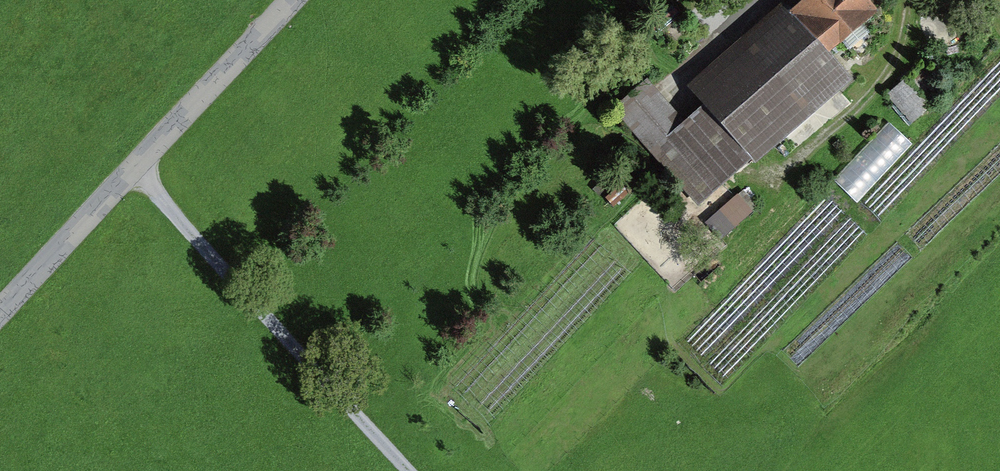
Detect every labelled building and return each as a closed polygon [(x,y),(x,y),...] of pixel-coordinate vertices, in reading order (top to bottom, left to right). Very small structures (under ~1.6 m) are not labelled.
[(862,0),(815,0),(795,18),(830,57),(876,15),(862,0)] [(757,165),(851,82),(830,57),(795,18),(782,4),(687,88),(709,113),(662,155),(701,199),(750,157),(757,165)] [(887,91),(915,121),(934,103),(906,74),(887,91)] [(838,178),(883,220),(999,94),(981,78),(920,145),(892,119),(838,178)] [(653,82),(620,113),(651,147),(684,116),(653,82)] [(736,197),(708,222),(724,240),(753,215),(736,197)]
